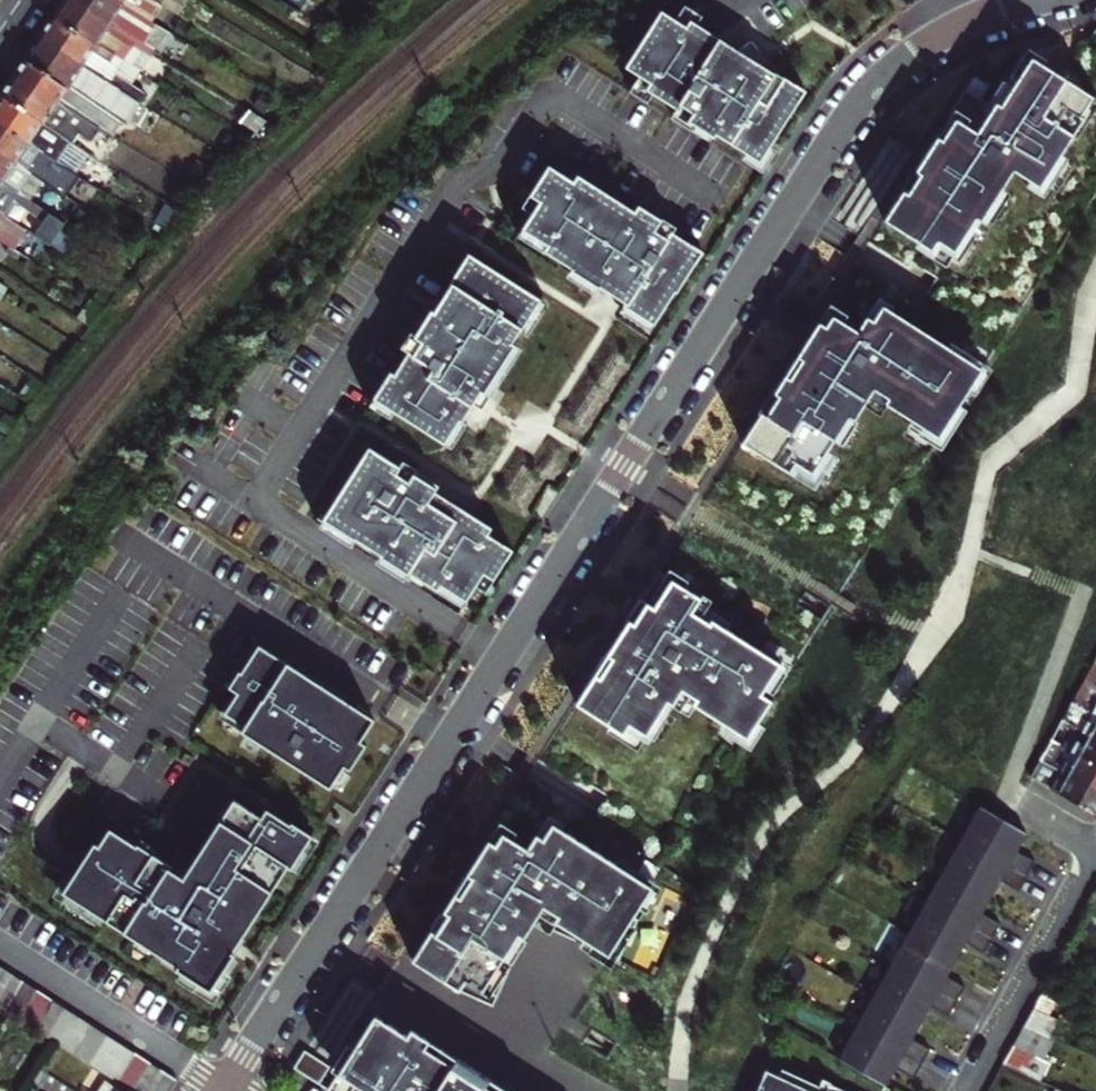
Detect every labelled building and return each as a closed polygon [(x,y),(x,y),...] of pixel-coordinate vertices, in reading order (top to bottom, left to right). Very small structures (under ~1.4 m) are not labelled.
[(74,0),(66,0),(60,8),(53,19),(75,32),(74,34),(96,46),(94,48),(112,59),(117,52),(120,47),(111,42),(119,28),(132,35),(135,31),(115,19),(112,22),(74,0)] [(121,0),(74,0),(112,22),(115,19),(135,31),(139,34),(158,46),(161,40),(119,12),(126,3),(121,0)] [(160,0),(121,0),(126,3),(163,25),(180,37),(186,29),(157,12),(163,2),(160,0)] [(662,11),(626,68),(641,77),(632,91),(648,102),(653,94),(678,111),(674,118),(693,131),(696,127),(714,138),(716,135),(746,154),(743,160),(762,172),(776,151),(770,147),(805,92),(773,72),(752,40),(737,50),(720,39),(713,35),(697,25),(701,17),(686,7),(676,21),(662,11)] [(75,32),(53,19),(47,27),(41,37),(114,82),(123,88),(128,79),(116,71),(121,64),(112,59),(94,48),(96,46),(74,34),(75,32)] [(114,82),(41,37),(29,54),(16,74),(58,101),(66,90),(89,105),(83,116),(100,126),(115,104),(138,119),(147,105),(123,88),(114,82)] [(1080,51),(1068,78),(1095,90),(1095,58),(1080,51)] [(1091,118),(1031,83),(1034,77),(1018,66),(1001,94),(1007,98),(1003,105),(996,100),(985,118),(987,120),(985,123),(956,106),(934,141),(876,236),(940,277),(967,234),(980,243),(991,224),(983,219),(1004,187),(1022,198),(1018,203),(1034,213),(1050,186),(1044,182),(1063,152),(1068,155),(1091,118)] [(16,74),(8,85),(0,97),(45,124),(73,141),(79,130),(90,136),(95,140),(102,128),(100,126),(83,116),(58,101),(16,74)] [(0,97),(0,124),(33,144),(45,124),(0,97)] [(0,124),(0,152),(42,179),(53,187),(61,174),(72,181),(91,193),(96,185),(86,176),(33,144),(0,124)] [(79,130),(73,141),(84,147),(90,136),(79,130)] [(0,152),(0,181),(29,200),(42,179),(0,152)] [(574,182),(549,166),(523,207),(532,213),(522,230),(575,264),(571,273),(598,291),(603,282),(615,290),(628,298),(623,308),(653,327),(677,288),(679,289),(706,247),(675,227),(677,223),(642,200),(635,212),(578,175),(574,182)] [(61,174),(53,187),(64,193),(72,181),(61,174)] [(23,229),(32,215),(44,223),(35,237),(49,246),(65,223),(29,200),(0,181),(0,213),(23,229)] [(23,229),(0,213),(0,241),(9,246),(19,253),(28,259),(34,250),(18,241),(26,231),(23,229)] [(19,253),(9,246),(5,251),(15,258),(19,253)] [(34,250),(28,259),(47,271),(52,262),(34,249),(34,250)] [(547,303),(469,254),(416,337),(412,334),(403,349),(410,353),(395,375),(391,373),(370,406),(391,419),(395,413),(451,448),(467,425),(463,423),(473,406),(483,412),(494,393),(498,386),(492,383),(501,369),(507,372),(521,349),(513,344),(520,332),(527,336),(547,303)] [(961,357),(890,312),(893,308),(880,299),(849,347),(833,337),(837,331),(822,321),(797,360),(743,445),(813,489),(819,479),(813,475),(835,441),(840,443),(871,395),(913,422),(908,428),(938,447),(952,424),(949,422),(962,400),(969,404),(990,370),(963,353),(961,357)] [(400,470),(369,450),(318,528),(350,549),(354,541),(380,558),(375,565),(404,582),(409,574),(463,607),(476,586),(486,592),(512,550),(488,535),(492,528),(449,501),(435,492),(439,486),(404,465),(400,470)] [(627,626),(577,704),(641,745),(668,702),(672,705),(679,695),(748,739),(771,700),(761,694),(780,664),(726,629),(728,626),(697,605),(701,598),(662,573),(627,626)] [(375,719),(259,645),(242,673),(240,671),(230,687),(237,692),(221,717),(330,789),(344,767),(350,770),(358,758),(366,745),(360,741),(375,719)] [(1095,687),(1095,661),(1094,660),(1083,680),(1095,687)] [(1072,699),(1095,712),(1095,687),(1083,680),(1078,689),(1072,699)] [(1072,699),(1062,719),(1095,738),(1095,712),(1072,699)] [(1051,739),(1095,764),(1095,738),(1062,719),(1051,739)] [(1040,758),(1095,789),(1095,764),(1051,739),(1040,758)] [(1040,758),(1029,779),(1093,814),(1095,808),(1095,789),(1040,758)] [(294,868),(314,835),(264,805),(258,815),(230,797),(228,800),(222,797),(211,814),(218,818),(207,834),(201,830),(191,848),(197,851),(185,870),(174,863),(172,866),(155,854),(158,848),(142,838),(137,847),(110,830),(100,847),(95,844),(60,899),(100,925),(104,919),(136,939),(131,944),(150,956),(153,950),(198,979),(193,985),(213,997),(227,974),(222,969),(243,932),(258,905),(265,909),(272,896),(266,893),(285,864),(294,868)] [(837,1059),(883,1085),(887,1078),(893,1067),(912,1078),(928,1048),(910,1038),(915,1029),(924,1013),(928,1005),(946,1015),(963,986),(944,975),(948,968),(957,952),(962,943),(981,953),(997,924),(979,913),(983,905),(994,885),(997,881),(1015,891),(1032,861),(1013,851),(1018,843),(1023,833),(1005,823),(976,807),(837,1059)] [(412,961),(461,992),(492,1006),(517,934),(530,919),(616,953),(637,920),(634,918),(652,887),(553,825),(544,839),(537,835),(528,850),(502,834),(495,845),(489,841),(461,884),(444,911),(448,915),(436,934),(432,931),(412,961)] [(0,983),(0,1007),(3,1009),(20,980),(7,972),(0,983)] [(3,1009),(16,1018),(34,989),(20,980),(3,1009)] [(16,1018),(30,1026),(47,997),(34,989),(16,1018)] [(47,997),(30,1026),(45,1035),(62,1007),(47,997)] [(1033,1002),(1020,1024),(1048,1037),(1058,1014),(1033,1002)] [(45,1035),(59,1044),(77,1016),(62,1007),(45,1035)] [(492,1077),(459,1057),(442,1047),(427,1038),(422,1045),(375,1015),(328,1090),(329,1090),(529,1090),(492,1077)] [(59,1044),(73,1053),(90,1024),(77,1016),(59,1044)] [(73,1053),(88,1062),(105,1034),(90,1024),(73,1053)] [(1009,1044),(1038,1057),(1042,1059),(1052,1039),(1048,1037),(1020,1024),(1009,1044)] [(105,1034),(88,1062),(101,1070),(118,1042),(105,1034)] [(118,1042),(101,1070),(115,1078),(132,1050),(118,1042)] [(999,1063),(1029,1076),(1038,1057),(1009,1044),(999,1063)] [(132,1050),(115,1078),(128,1086),(145,1058),(132,1050)] [(330,1067),(304,1051),(293,1068),(319,1084),(330,1067)] [(135,1090),(147,1090),(161,1068),(145,1058),(128,1086),(135,1090)] [(147,1090),(167,1090),(175,1078),(161,1068),(147,1090)] [(766,1070),(757,1090),(811,1090),(766,1070)] [(46,1073),(39,1085),(49,1090),(75,1090),(46,1073)] [(103,1077),(95,1090),(126,1090),(103,1077)]
